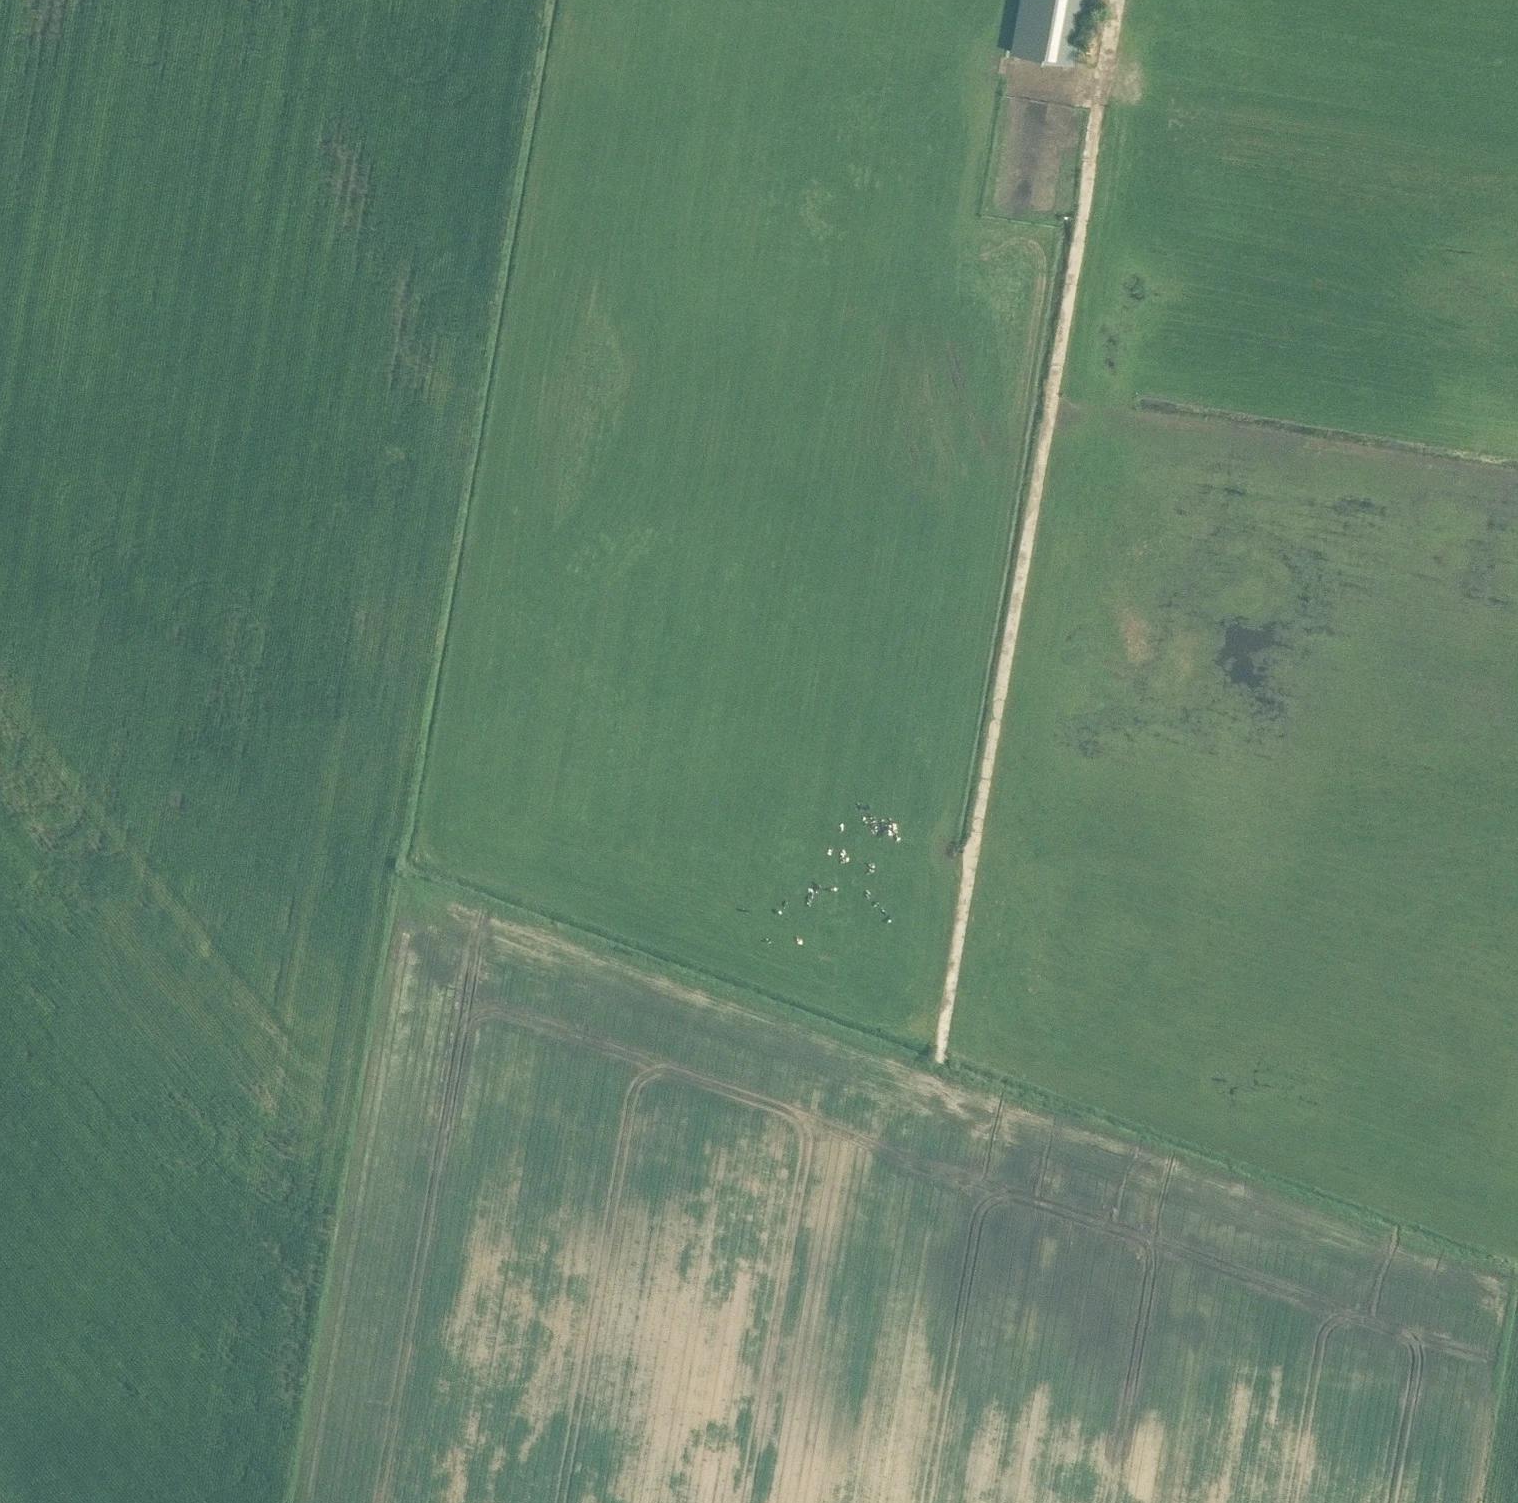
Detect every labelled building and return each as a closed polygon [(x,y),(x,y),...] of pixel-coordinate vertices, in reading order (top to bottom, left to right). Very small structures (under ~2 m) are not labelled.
[(1013,52),(1072,62),(1083,0),(1022,0),(1013,52)]
